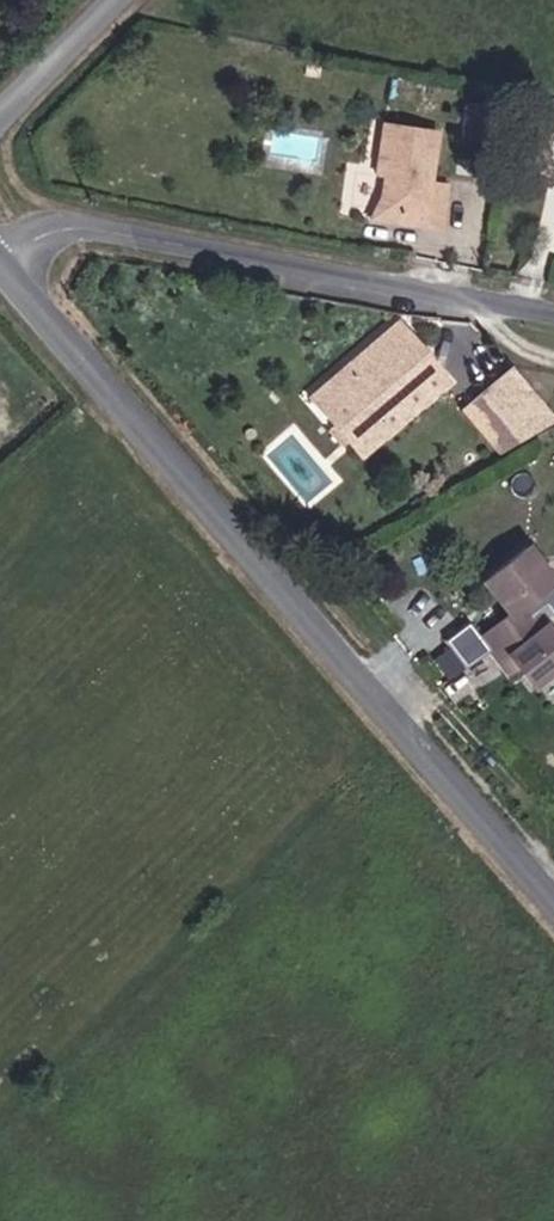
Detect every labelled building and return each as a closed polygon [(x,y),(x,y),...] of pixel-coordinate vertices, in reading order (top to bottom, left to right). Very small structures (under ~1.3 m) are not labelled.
[(500,134),(506,104),(467,96),(461,126),(500,134)] [(427,183),(438,125),(385,115),(377,157),(385,159),(379,191),(388,212),(418,217),(417,225),(436,230),(445,186),(427,183)] [(357,451),(384,430),(446,379),(406,335),(342,387),(320,405),(357,451)] [(536,394),(515,367),(477,399),(462,412),(483,435),(489,432),(497,425),(536,394)] [(493,662),(524,677),(531,688),(553,671),(553,631),(530,597),(553,579),(529,545),(481,582),(505,612),(475,636),(493,662)]
